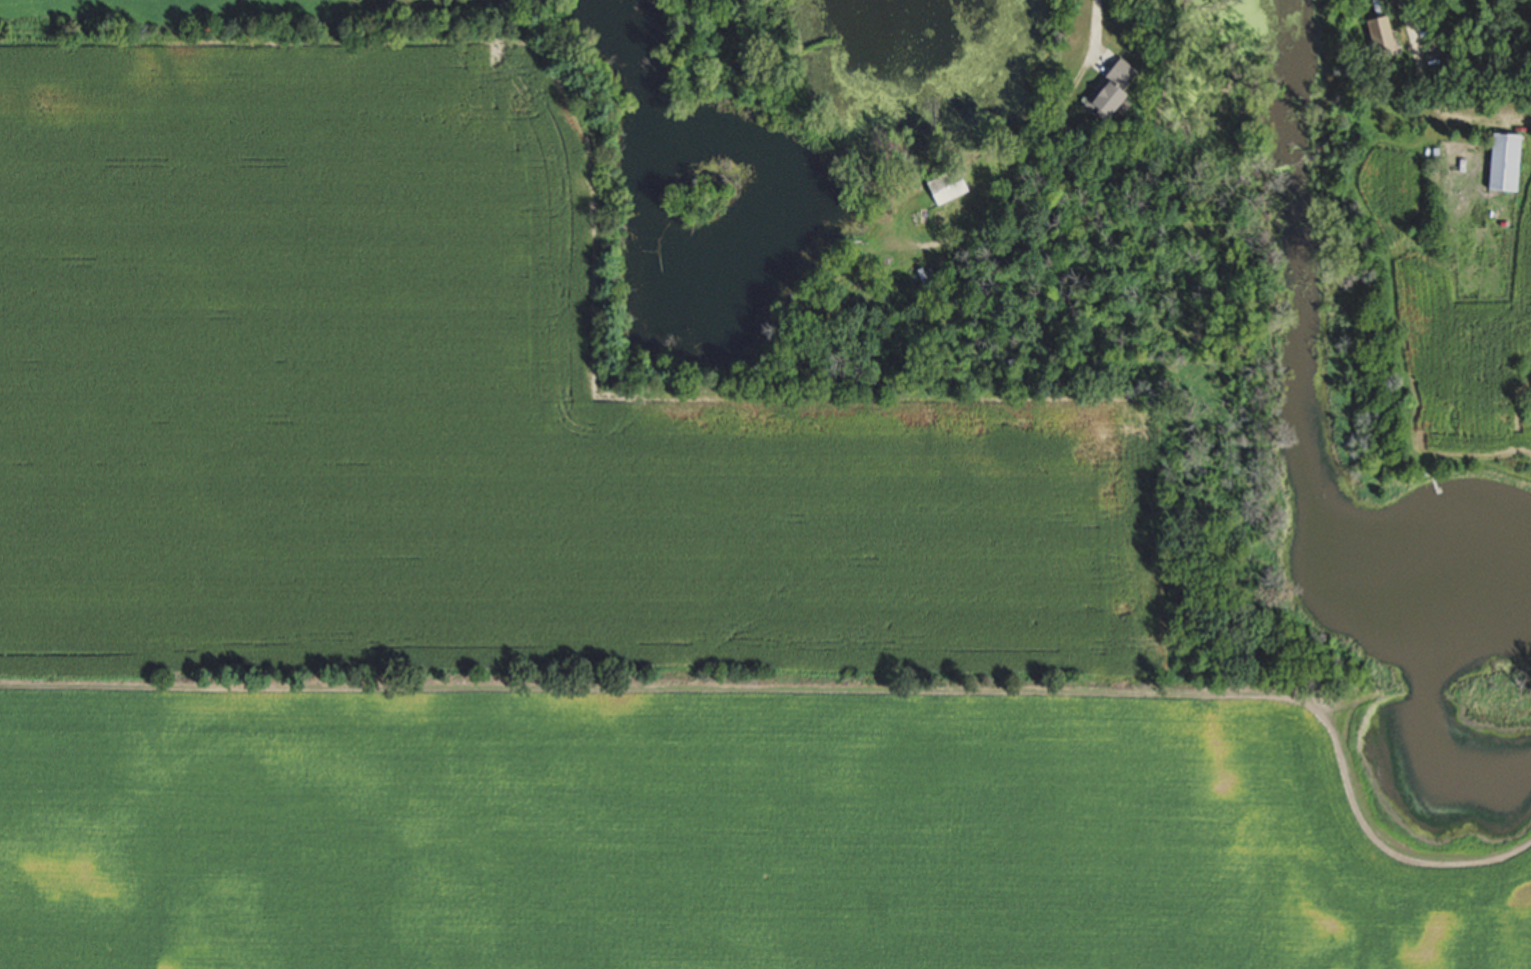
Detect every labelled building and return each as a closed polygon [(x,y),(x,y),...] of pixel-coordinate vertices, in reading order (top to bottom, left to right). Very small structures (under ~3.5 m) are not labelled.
[(1390,49),(1381,17),(1361,22),(1370,55),(1390,49)] [(1091,106),(1118,123),(1138,93),(1134,91),(1147,72),(1124,56),(1091,106)] [(1485,191),(1513,193),(1517,136),(1489,135),(1485,191)] [(975,192),(966,168),(933,181),(942,205),(975,192)]
